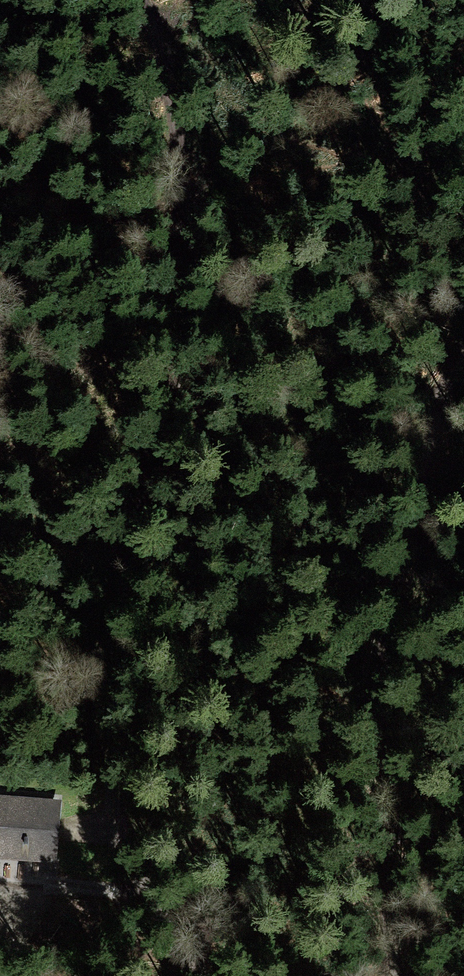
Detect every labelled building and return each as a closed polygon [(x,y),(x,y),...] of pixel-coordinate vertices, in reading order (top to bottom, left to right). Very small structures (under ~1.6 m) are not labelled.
[(53,856),(57,807),(0,802),(0,852),(53,856)]
